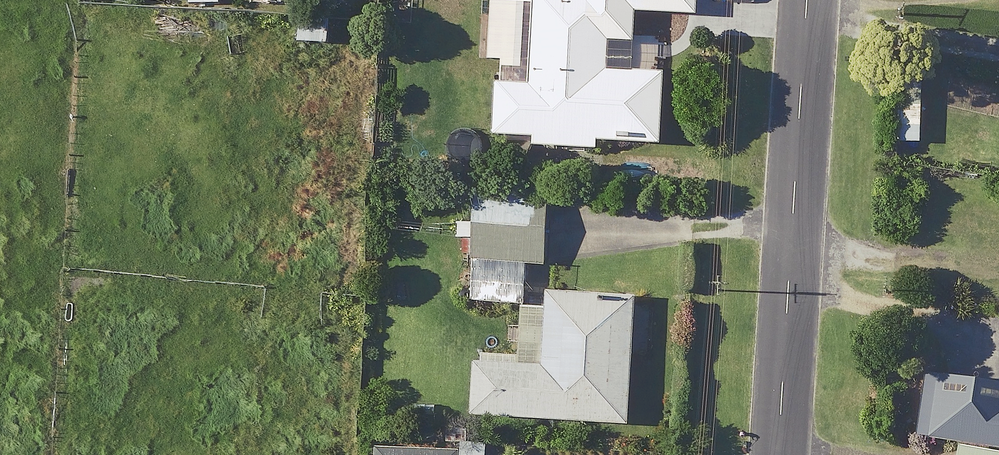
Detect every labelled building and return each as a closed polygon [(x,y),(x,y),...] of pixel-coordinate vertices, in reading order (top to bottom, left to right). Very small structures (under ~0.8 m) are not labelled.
[(629,77),(604,76),(605,47),(630,48),(632,1),(615,0),(530,0),(529,7),(488,5),(485,70),(528,71),(527,90),(491,89),(488,143),(525,144),(525,152),(597,155),(597,147),(656,149),(659,78),(629,77)] [(453,207),(452,245),(458,245),(458,258),(470,258),(470,264),(538,267),(541,197),(473,194),(472,208),(453,207)] [(623,428),(627,354),(643,355),(646,313),(629,313),(630,297),(545,292),(541,371),(470,367),(467,419),(623,428)] [(954,454),(998,454),(998,393),(926,381),(916,439),(956,446),(954,454)]
